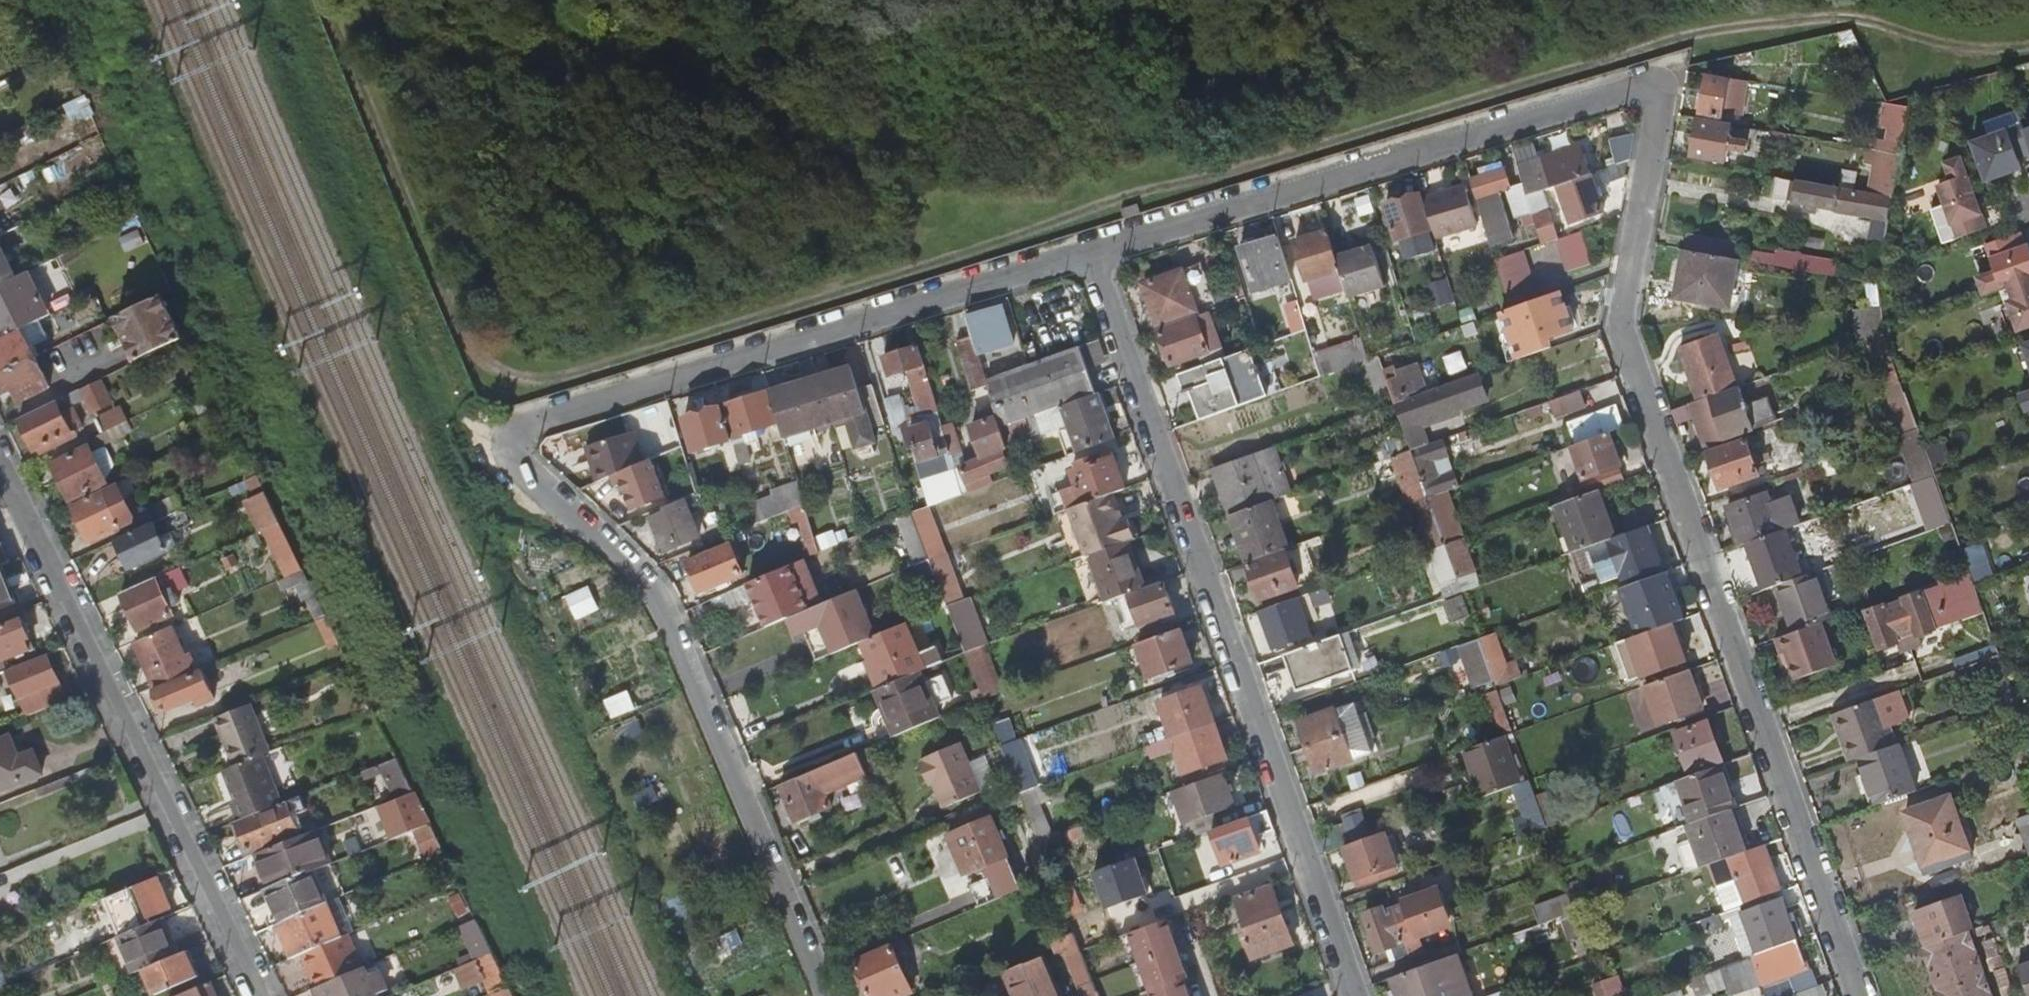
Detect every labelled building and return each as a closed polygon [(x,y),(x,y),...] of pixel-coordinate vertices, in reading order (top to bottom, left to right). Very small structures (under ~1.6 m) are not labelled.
[(1729,78),(1707,73),(1703,96),(1725,100),(1729,78)] [(2009,115),(1982,125),(1987,139),(2014,129),(2009,115)] [(1725,159),(1732,122),(1700,116),(1693,153),(1725,159)] [(1905,124),(1895,122),(1890,151),(1900,152),(1905,124)] [(1971,144),(1985,183),(2021,171),(2017,160),(2028,156),(2028,149),(2023,132),(2021,127),(2014,129),(1987,139),(1971,144)] [(1614,133),(1577,145),(1584,165),(1620,153),(1614,133)] [(1890,151),(1867,146),(1865,162),(1877,164),(1871,194),(1892,198),(1900,152),(1890,151)] [(1630,157),(1602,167),(1606,180),(1627,173),(1630,157)] [(1950,182),(1937,187),(1956,241),(1986,230),(1960,160),(1944,165),(1950,182)] [(1473,178),(1493,246),(1516,238),(1502,191),(1510,189),(1502,163),(1481,169),(1483,176),(1473,178)] [(1604,208),(1593,171),(1561,182),(1573,218),(1604,208)] [(1871,238),(1884,240),(1892,198),(1871,194),(1779,177),(1775,197),(1804,203),(1817,205),(1875,216),(1871,238)] [(1519,219),(1525,217),(1536,214),(1530,193),(1527,183),(1510,189),(1519,219)] [(1432,190),(1435,231),(1476,229),(1473,188),(1432,190)] [(124,191),(106,199),(123,240),(143,231),(124,191)] [(1420,196),(1388,206),(1398,242),(1430,233),(1420,196)] [(1817,205),(1804,203),(1803,209),(1816,211),(1817,205)] [(1536,214),(1538,223),(1544,243),(1557,238),(1560,237),(1552,209),(1536,214)] [(1536,214),(1525,217),(1528,226),(1538,223),(1536,214)] [(1557,238),(1568,270),(1594,261),(1583,229),(1560,237),(1557,238)] [(1320,277),(1325,295),(1335,292),(1336,294),(1348,290),(1343,272),(1336,251),(1330,231),(1297,241),(1309,281),(1320,277)] [(1686,232),(1683,247),(1733,256),(1735,240),(1686,232)] [(1985,247),(1994,274),(1980,279),(1977,280),(1983,296),(2006,288),(2028,280),(2028,247),(2024,248),(2019,234),(1985,247)] [(1256,292),(1294,281),(1281,237),(1243,249),(1256,292)] [(1516,238),(1493,246),(1494,250),(1517,242),(1516,238)] [(1366,242),(1352,246),(1354,252),(1368,248),(1366,242)] [(1352,246),(1336,251),(1343,272),(1348,290),(1348,291),(1351,298),(1387,287),(1375,246),(1368,248),(1354,252),(1352,246)] [(1723,305),(1733,256),(1683,247),(1679,265),(1685,267),(1679,296),(1723,305)] [(1994,274),(1985,247),(1970,252),(1980,279),(1994,274)] [(16,286),(0,248),(0,293),(16,286)] [(1525,249),(1497,259),(1511,308),(1520,305),(1539,298),(1525,249)] [(1775,250),(1772,263),(1807,269),(1809,258),(1775,250)] [(1809,258),(1807,269),(1830,274),(1832,259),(1809,255),(1809,258)] [(1196,311),(1197,314),(1216,307),(1200,262),(1142,283),(1156,325),(1196,311)] [(1227,277),(1235,300),(1245,296),(1239,273),(1227,277)] [(1436,308),(1457,302),(1449,277),(1429,283),(1436,308)] [(2006,288),(2012,302),(2007,304),(2008,308),(2017,333),(2028,329),(2028,280),(2006,288)] [(0,293),(0,344),(30,332),(48,324),(26,282),(16,286),(0,293)] [(1572,327),(1559,291),(1539,298),(1520,305),(1534,342),(1572,327)] [(1065,304),(1034,314),(1048,355),(1078,344),(1065,304)] [(125,325),(144,370),(189,350),(171,306),(125,325)] [(965,312),(974,341),(979,356),(1012,345),(1001,310),(983,316),(981,307),(965,312)] [(1289,311),(1295,331),(1307,326),(1302,308),(1289,311)] [(2008,308),(1999,311),(2008,336),(2017,333),(2008,308)] [(1207,315),(1159,331),(1170,364),(1219,348),(1207,315)] [(42,361),(30,332),(0,344),(0,352),(2,357),(0,358),(0,378),(42,361)] [(1883,332),(1867,338),(1885,386),(1900,381),(1883,332)] [(1680,345),(1699,399),(1735,385),(1715,333),(1680,345)] [(1363,338),(1316,354),(1317,357),(1323,377),(1347,368),(1362,363),(1369,360),(1363,338)] [(974,396),(989,391),(987,381),(979,356),(974,341),(958,346),(974,396)] [(1190,392),(1200,421),(1280,392),(1270,362),(1255,367),(1248,348),(1176,374),(1182,390),(1179,391),(1181,395),(1190,392)] [(1031,366),(987,381),(989,391),(996,411),(1002,430),(1094,397),(1079,349),(1031,366)] [(889,381),(909,375),(925,370),(918,350),(883,361),(889,381)] [(2015,355),(2024,380),(2028,378),(2028,366),(2024,352),(2015,355)] [(1369,360),(1362,363),(1373,394),(1387,388),(1382,373),(1377,357),(1369,360)] [(0,378),(0,380),(7,395),(16,391),(21,405),(55,391),(42,361),(0,378)] [(851,369),(818,379),(832,426),(849,421),(860,456),(874,452),(872,446),(876,445),(871,431),(859,392),(851,369)] [(925,370),(909,375),(913,389),(918,388),(926,416),(938,413),(925,370)] [(1389,371),(1382,373),(1387,388),(1393,403),(1405,399),(1397,378),(1392,379),(1389,371)] [(1405,399),(1393,403),(1410,453),(1411,453),(1429,446),(1421,424),(1488,401),(1478,372),(1405,399)] [(797,437),(832,426),(818,379),(782,391),(797,437)] [(1893,431),(1895,437),(1897,436),(1907,433),(1917,429),(1906,399),(1900,381),(1885,386),(1899,428),(1893,431)] [(1745,401),(1739,384),(1735,385),(1699,399),(1691,401),(1706,443),(1776,418),(1768,394),(1745,401)] [(102,387),(22,422),(36,455),(63,443),(65,448),(83,441),(81,436),(72,439),(63,416),(86,407),(93,422),(113,413),(102,387)] [(874,387),(859,392),(871,431),(887,426),(874,387)] [(797,437),(782,391),(769,394),(778,420),(785,442),(797,437)] [(1584,407),(1579,393),(1545,405),(1550,419),(1584,407)] [(745,402),(753,427),(766,423),(778,420),(769,394),(745,402)] [(2019,397),(2024,413),(2027,412),(2028,412),(2028,394),(2019,397)] [(1096,401),(1061,413),(1067,429),(1072,428),(1076,442),(1106,432),(1096,401)] [(745,402),(722,409),(730,434),(740,431),(753,427),(745,402)] [(694,455),(732,443),(730,434),(722,409),(684,421),(694,455)] [(1537,417),(1534,409),(1518,414),(1521,422),(1537,417)] [(955,427),(944,431),(954,464),(957,473),(963,471),(970,495),(993,486),(990,476),(1008,470),(1004,456),(1009,454),(1002,430),(996,411),(978,417),(981,427),(973,429),(985,463),(967,469),(955,427)] [(101,427),(107,440),(122,434),(132,430),(127,415),(101,427)] [(778,420),(766,423),(775,450),(786,446),(785,442),(778,420)] [(932,429),(914,434),(925,470),(943,464),(932,429)] [(1907,433),(1897,436),(1901,445),(1907,443),(1920,481),(1924,480),(1932,503),(1930,503),(1936,518),(1948,514),(1938,486),(1919,433),(1917,429),(1907,433)] [(740,431),(730,434),(732,443),(738,462),(748,459),(740,431)] [(125,443),(122,434),(107,440),(93,446),(96,454),(125,443)] [(1575,484),(1579,497),(1600,490),(1618,484),(1613,470),(1618,468),(1606,434),(1567,448),(1579,483),(1575,484)] [(583,448),(596,482),(608,477),(642,464),(631,435),(583,448)] [(1751,451),(1746,436),(1707,451),(1721,489),(1766,473),(1763,464),(1756,466),(1753,458),(1769,452),(1767,446),(1751,451)] [(1411,453),(1426,498),(1452,489),(1448,475),(1444,476),(1433,480),(1428,465),(1439,460),(1442,459),(1437,444),(1429,446),(1411,453)] [(1802,455),(1807,470),(1834,460),(1830,445),(1802,455)] [(1262,451),(1219,466),(1236,515),(1269,503),(1279,499),(1262,451)] [(92,453),(57,467),(72,505),(107,490),(106,488),(94,459),(92,453)] [(1410,453),(1391,460),(1405,498),(1396,502),(1398,509),(1426,498),(1411,453),(1410,453)] [(107,454),(94,459),(106,488),(117,473),(107,454)] [(1071,469),(1077,488),(1084,507),(1095,503),(1126,492),(1112,455),(1071,469)] [(1433,480),(1444,476),(1439,460),(1428,465),(1433,480)] [(642,464),(608,477),(617,500),(624,498),(629,513),(663,501),(646,462),(642,464)] [(937,471),(947,503),(964,497),(957,473),(954,464),(937,471)] [(250,488),(263,515),(274,510),(261,483),(250,488)] [(774,493),(776,500),(780,515),(794,509),(805,505),(799,485),(774,493)] [(1062,494),(1069,513),(1084,507),(1077,488),(1062,494)] [(687,501),(693,517),(707,512),(703,503),(718,497),(715,490),(697,497),(687,501)] [(1579,497),(1559,505),(1576,552),(1610,540),(1617,537),(1600,490),(1579,497)] [(1126,492),(1095,503),(1102,524),(1107,538),(1138,527),(1126,492)] [(123,532),(108,494),(74,508),(90,545),(123,532)] [(1746,545),(1783,531),(1799,525),(1789,498),(1771,505),(1767,494),(1728,508),(1728,509),(1727,509),(1733,525),(1738,537),(1741,547),(1746,545)] [(776,500),(753,508),(758,524),(780,515),(776,500)] [(701,539),(693,517),(687,501),(653,516),(667,552),(701,539)] [(156,512),(162,525),(184,516),(178,502),(156,512)] [(1095,503),(1084,507),(1092,528),(1102,524),(1095,503)] [(1229,517),(1245,564),(1281,551),(1285,549),(1269,503),(1236,515),(1229,517)] [(794,509),(810,558),(820,554),(805,505),(794,509)] [(263,515),(270,533),(282,528),(274,510),(263,515)] [(1663,566),(1648,526),(1617,537),(1610,540),(1625,580),(1663,566)] [(155,528),(119,544),(132,572),(167,557),(155,528)] [(268,534),(289,579),(303,573),(282,528),(270,533),(268,534)] [(1783,531),(1746,545),(1763,591),(1777,586),(1801,578),(1783,531)] [(925,542),(932,561),(943,557),(936,538),(925,542)] [(1460,540),(1443,546),(1455,579),(1471,573),(1460,540)] [(9,564),(0,542),(0,567),(9,564)] [(912,547),(919,566),(932,561),(925,542),(912,547)] [(1088,558),(1104,606),(1130,597),(1146,591),(1130,543),(1088,558)] [(736,544),(692,562),(702,590),(747,572),(736,544)] [(1281,551),(1245,564),(1257,601),(1294,588),(1281,551)] [(959,558),(945,563),(955,593),(970,587),(959,558)] [(806,560),(792,566),(811,610),(824,604),(806,560)] [(792,566),(749,585),(767,627),(811,610),(792,566)] [(0,569),(0,611),(15,605),(0,569)] [(1624,589),(1641,636),(1673,625),(1681,622),(1664,574),(1624,589)] [(1801,578),(1777,586),(1793,633),(1820,624),(1829,621),(1812,574),(1801,578)] [(1865,613),(1875,640),(1879,651),(1895,646),(1897,652),(1920,644),(1919,638),(1934,632),(1934,630),(1982,612),(1974,589),(1970,578),(1922,596),(1921,594),(1902,600),(1903,603),(1899,604),(1897,598),(1889,600),(1891,607),(1886,609),(1885,606),(1865,613)] [(163,597),(157,581),(123,596),(139,634),(173,620),(170,613),(180,609),(174,592),(163,597)] [(591,583),(568,594),(579,618),(602,607),(591,583)] [(1146,591),(1130,597),(1141,628),(1176,618),(1164,585),(1146,591)] [(717,595),(720,609),(744,604),(741,590),(717,595)] [(859,591),(789,620),(797,639),(806,634),(817,662),(864,643),(878,637),(859,591)] [(990,593),(960,604),(966,621),(1012,604),(1007,591),(991,596),(990,593)] [(1465,593),(1451,595),(1453,615),(1467,613),(1465,593)] [(1315,618),(1307,595),(1260,612),(1272,648),(1308,636),(1304,622),(1315,618)] [(305,601),(317,624),(325,620),(314,597),(305,601)] [(325,620),(317,624),(327,644),(335,640),(325,620)] [(0,629),(0,663),(0,664),(33,651),(20,621),(0,629)] [(864,643),(882,689),(922,673),(927,670),(909,624),(878,637),(864,643)] [(1793,633),(1776,639),(1782,655),(1786,653),(1790,662),(1796,680),(1835,667),(1820,624),(1793,633)] [(1641,636),(1632,640),(1644,677),(1685,663),(1673,625),(1641,636)] [(184,661),(171,630),(136,645),(149,675),(184,661)] [(1195,666),(1183,632),(1139,647),(1150,682),(1195,666)] [(1477,641),(1493,684),(1494,688),(1522,678),(1516,662),(1507,665),(1496,634),(1477,641)] [(1339,637),(1283,656),(1295,692),(1351,672),(1339,637)] [(1942,674),(1942,676),(1960,669),(1997,656),(1995,647),(1940,667),(1942,674)] [(980,650),(967,654),(985,701),(998,697),(980,650)] [(1786,653),(1782,655),(1785,664),(1790,662),(1786,653)] [(1997,656),(1960,669),(1964,681),(1991,672),(1997,688),(2008,684),(1997,656)] [(57,689),(45,658),(7,673),(19,703),(57,689)] [(1703,709),(1689,671),(1647,686),(1660,724),(1703,709)] [(877,691),(895,739),(940,721),(937,710),(959,702),(950,677),(926,685),(922,673),(882,689),(877,691)] [(205,675),(157,696),(169,725),(203,711),(206,717),(219,712),(205,675)] [(57,689),(19,703),(26,720),(64,705),(57,689)] [(613,715),(637,708),(632,690),(607,697),(613,715)] [(1159,706),(1167,728),(1172,741),(1215,726),(1203,691),(1159,706)] [(1899,691),(1833,715),(1849,761),(1859,757),(1897,744),(1891,727),(1909,720),(1899,691)] [(1494,722),(1505,719),(1496,693),(1485,697),(1494,722)] [(1299,724),(1308,749),(1361,730),(1353,705),(1299,724)] [(250,706),(215,720),(234,768),(262,757),(269,754),(250,706)] [(994,727),(1002,749),(1018,743),(1010,721),(994,727)] [(1172,741),(1176,754),(1184,776),(1227,761),(1215,726),(1172,741)] [(1709,727),(1677,738),(1691,777),(1723,766),(1709,727)] [(1147,736),(1152,748),(1172,741),(1167,728),(1147,736)] [(1370,755),(1361,730),(1308,749),(1316,773),(1370,755)] [(1501,738),(1461,753),(1477,800),(1518,785),(1501,738)] [(0,743),(0,794),(41,777),(32,754),(18,760),(10,739),(0,743)] [(1156,761),(1176,754),(1172,741),(1152,748),(1156,761)] [(1897,744),(1859,757),(1877,806),(1914,793),(1897,744)] [(961,746),(924,762),(925,764),(920,766),(927,782),(932,780),(934,786),(945,811),(982,795),(981,793),(993,788),(996,781),(986,758),(969,765),(961,746)] [(875,748),(781,787),(796,824),(831,810),(823,788),(881,764),(875,748)] [(232,805),(239,823),(281,806),(262,757),(234,768),(224,772),(236,803),(232,805)] [(394,759),(377,766),(394,801),(411,794),(394,759)] [(1720,770),(1677,785),(1692,826),(1734,811),(1720,770)] [(1186,826),(1191,840),(1211,833),(1222,829),(1216,814),(1234,807),(1223,776),(1172,794),(1183,827),(1186,826)] [(72,786),(70,778),(35,793),(38,799),(72,786)] [(1020,795),(1020,796),(1038,843),(1052,837),(1035,789),(1020,795)] [(1947,792),(1902,807),(1923,867),(1926,866),(1929,875),(1971,860),(1947,792)] [(394,801),(378,807),(380,812),(378,813),(390,842),(411,834),(428,826),(411,794),(394,801)] [(239,823),(236,824),(248,853),(272,843),(271,842),(296,831),(290,817),(302,812),(311,809),(306,796),(281,806),(239,823)] [(988,809),(943,827),(964,878),(1008,860),(988,809)] [(1365,810),(1339,818),(1345,840),(1372,833),(1365,810)] [(1687,828),(1701,869),(1711,866),(1749,852),(1734,811),(1692,826),(1687,828)] [(296,831),(271,842),(272,843),(274,849),(311,834),(302,812),(290,817),(296,831)] [(1255,840),(1275,833),(1268,813),(1222,829),(1211,833),(1223,867),(1259,854),(1255,840)] [(2028,851),(2028,815),(2017,819),(2028,851)] [(248,853),(236,824),(232,826),(247,860),(256,856),(274,849),(272,843),(248,853)] [(442,857),(428,826),(411,834),(425,865),(442,857)] [(256,856),(270,891),(314,873),(334,865),(320,830),(311,834),(274,849),(256,856)] [(1396,868),(1384,833),(1344,848),(1355,882),(1396,868)] [(1038,843),(1042,853),(1065,845),(1061,835),(1052,837),(1038,843)] [(1740,878),(1749,906),(1765,900),(1763,894),(1772,890),(1778,888),(1764,847),(1749,852),(1711,866),(1718,885),(1740,878)] [(1094,868),(1108,907),(1153,892),(1139,852),(1094,868)] [(270,891),(285,922),(327,905),(314,873),(270,891)] [(141,902),(130,907),(138,928),(171,914),(157,879),(137,888),(141,902)] [(973,894),(978,909),(1012,895),(1006,881),(973,894)] [(1271,885),(1234,898),(1237,909),(1247,938),(1242,940),(1249,959),(1291,945),(1271,885)] [(137,888),(125,893),(130,907),(141,902),(137,888)] [(1763,894),(1765,900),(1774,897),(1772,890),(1763,894)] [(1418,897),(1432,935),(1446,922),(1435,892),(1418,897)] [(1417,939),(1432,935),(1418,897),(1401,903),(1403,908),(1384,915),(1383,910),(1365,916),(1377,953),(1396,947),(1395,942),(1403,940),(1409,958),(1422,953),(1417,939)] [(1916,912),(1928,945),(1971,930),(1959,897),(1916,912)] [(1234,898),(1215,905),(1218,915),(1237,909),(1234,898)] [(339,900),(327,905),(341,940),(346,938),(353,935),(339,900)] [(1532,913),(1537,928),(1560,920),(1575,915),(1569,900),(1532,913)] [(1742,916),(1756,957),(1796,943),(1782,902),(1742,916)] [(285,922),(277,926),(290,960),(300,956),(341,940),(327,905),(285,922)] [(1575,915),(1560,920),(1568,943),(1583,938),(1575,915)] [(1173,916),(1133,928),(1155,995),(1198,995),(1173,916)] [(1722,928),(1718,916),(1703,922),(1707,934),(1722,928)] [(165,921),(121,940),(135,974),(144,970),(178,956),(165,921)] [(475,924),(461,930),(476,965),(490,959),(475,924)] [(1971,933),(1923,949),(1939,995),(1993,995),(1971,933)] [(1061,941),(1048,946),(1054,960),(1066,955),(1082,993),(1093,989),(1091,985),(1079,953),(1073,936),(1061,941)] [(300,956),(314,990),(315,990),(352,975),(360,971),(346,938),(341,940),(300,956)] [(906,939),(894,944),(895,947),(898,953),(910,949),(906,939)] [(1756,957),(1750,959),(1758,983),(1758,984),(1805,969),(1796,943),(1756,957)] [(898,953),(895,947),(857,962),(870,995),(884,995),(889,994),(890,995),(912,995),(914,995),(898,953)] [(1730,953),(1733,965),(1748,960),(1744,948),(1730,953)] [(155,995),(160,995),(199,980),(188,952),(178,956),(144,970),(155,995)] [(1720,970),(1725,987),(1727,993),(1758,983),(1750,959),(1748,960),(1733,965),(1720,970)] [(1443,972),(1440,963),(1421,969),(1422,972),(1392,983),(1396,995),(1452,995),(1443,972)] [(2016,968),(2027,995),(2028,995),(2028,963),(2016,968)] [(1042,965),(1006,979),(1013,995),(1054,995),(1042,965)] [(315,990),(318,995),(382,995),(381,993),(392,989),(382,966),(353,978),(352,975),(315,990)] [(1720,970),(1703,976),(1709,993),(1725,987),(1720,970)] [(106,995),(107,995),(139,995),(133,980),(105,992),(106,995)] [(1603,995),(1616,995),(1611,980),(1599,984),(1603,995)] [(181,995),(215,995),(210,984),(181,995)]
